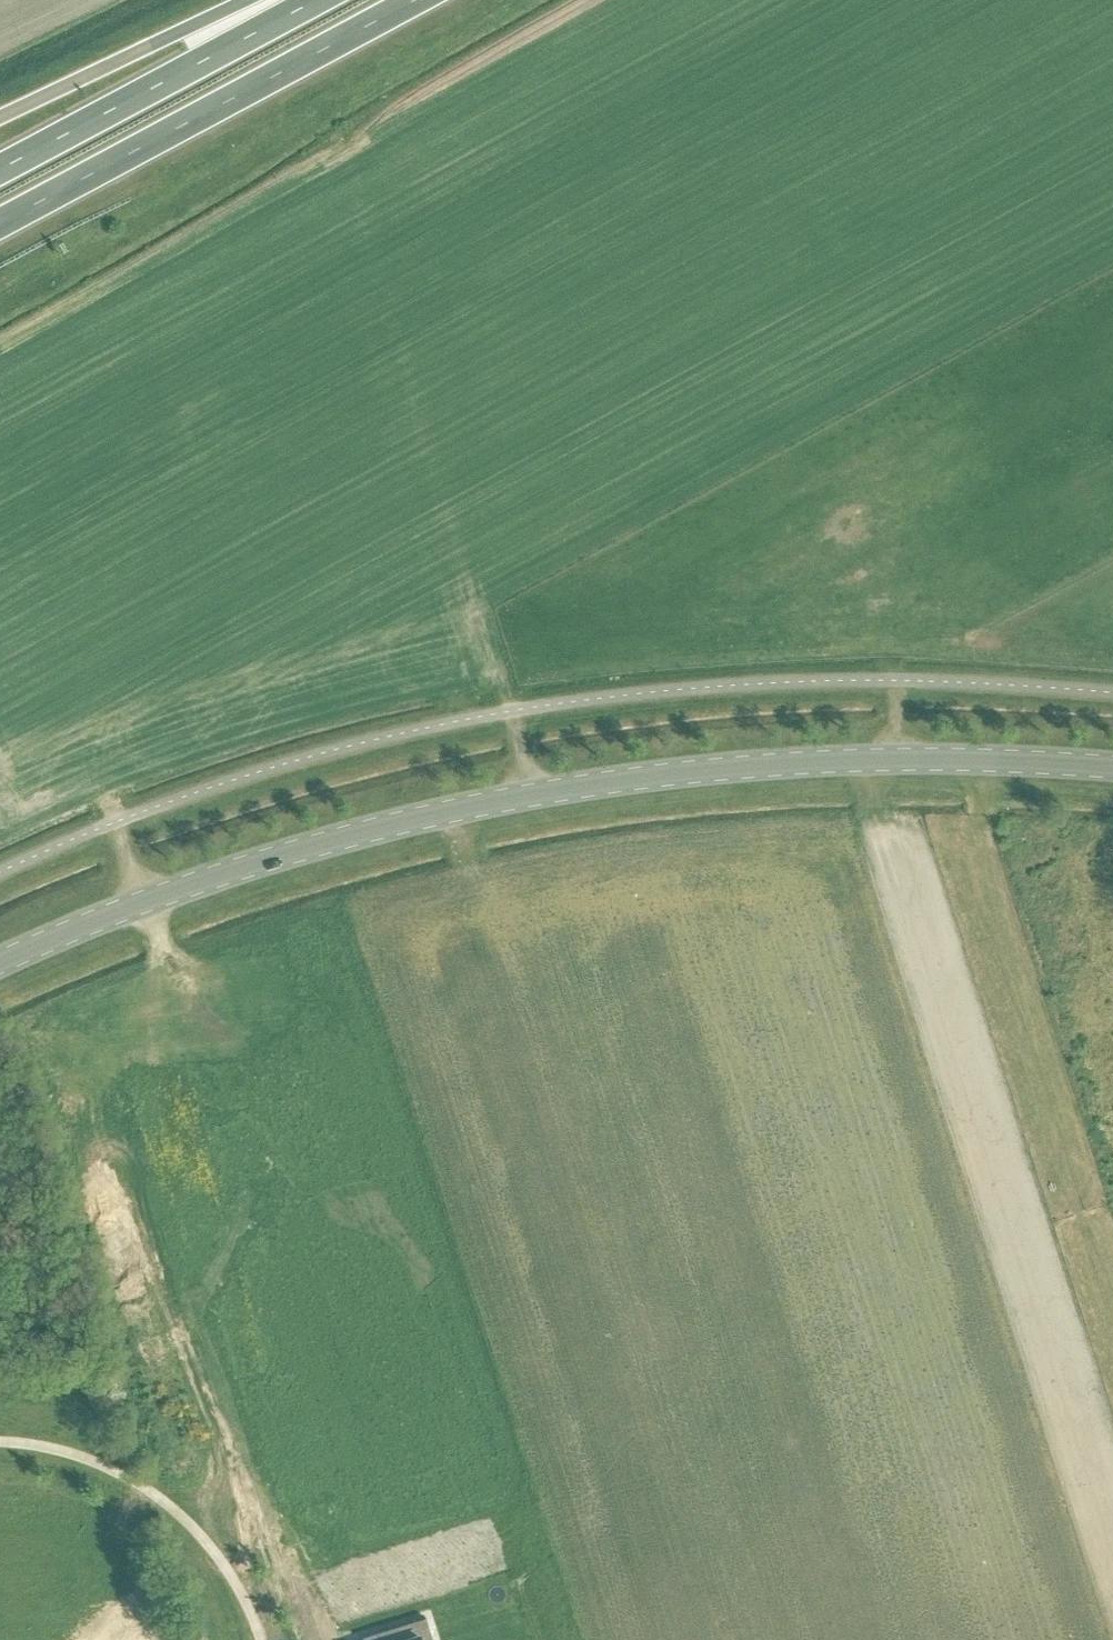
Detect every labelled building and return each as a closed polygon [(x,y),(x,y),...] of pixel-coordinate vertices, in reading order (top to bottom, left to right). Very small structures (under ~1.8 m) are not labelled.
[(426,1617),(384,1630),(387,1639),(433,1639),(426,1617)]
